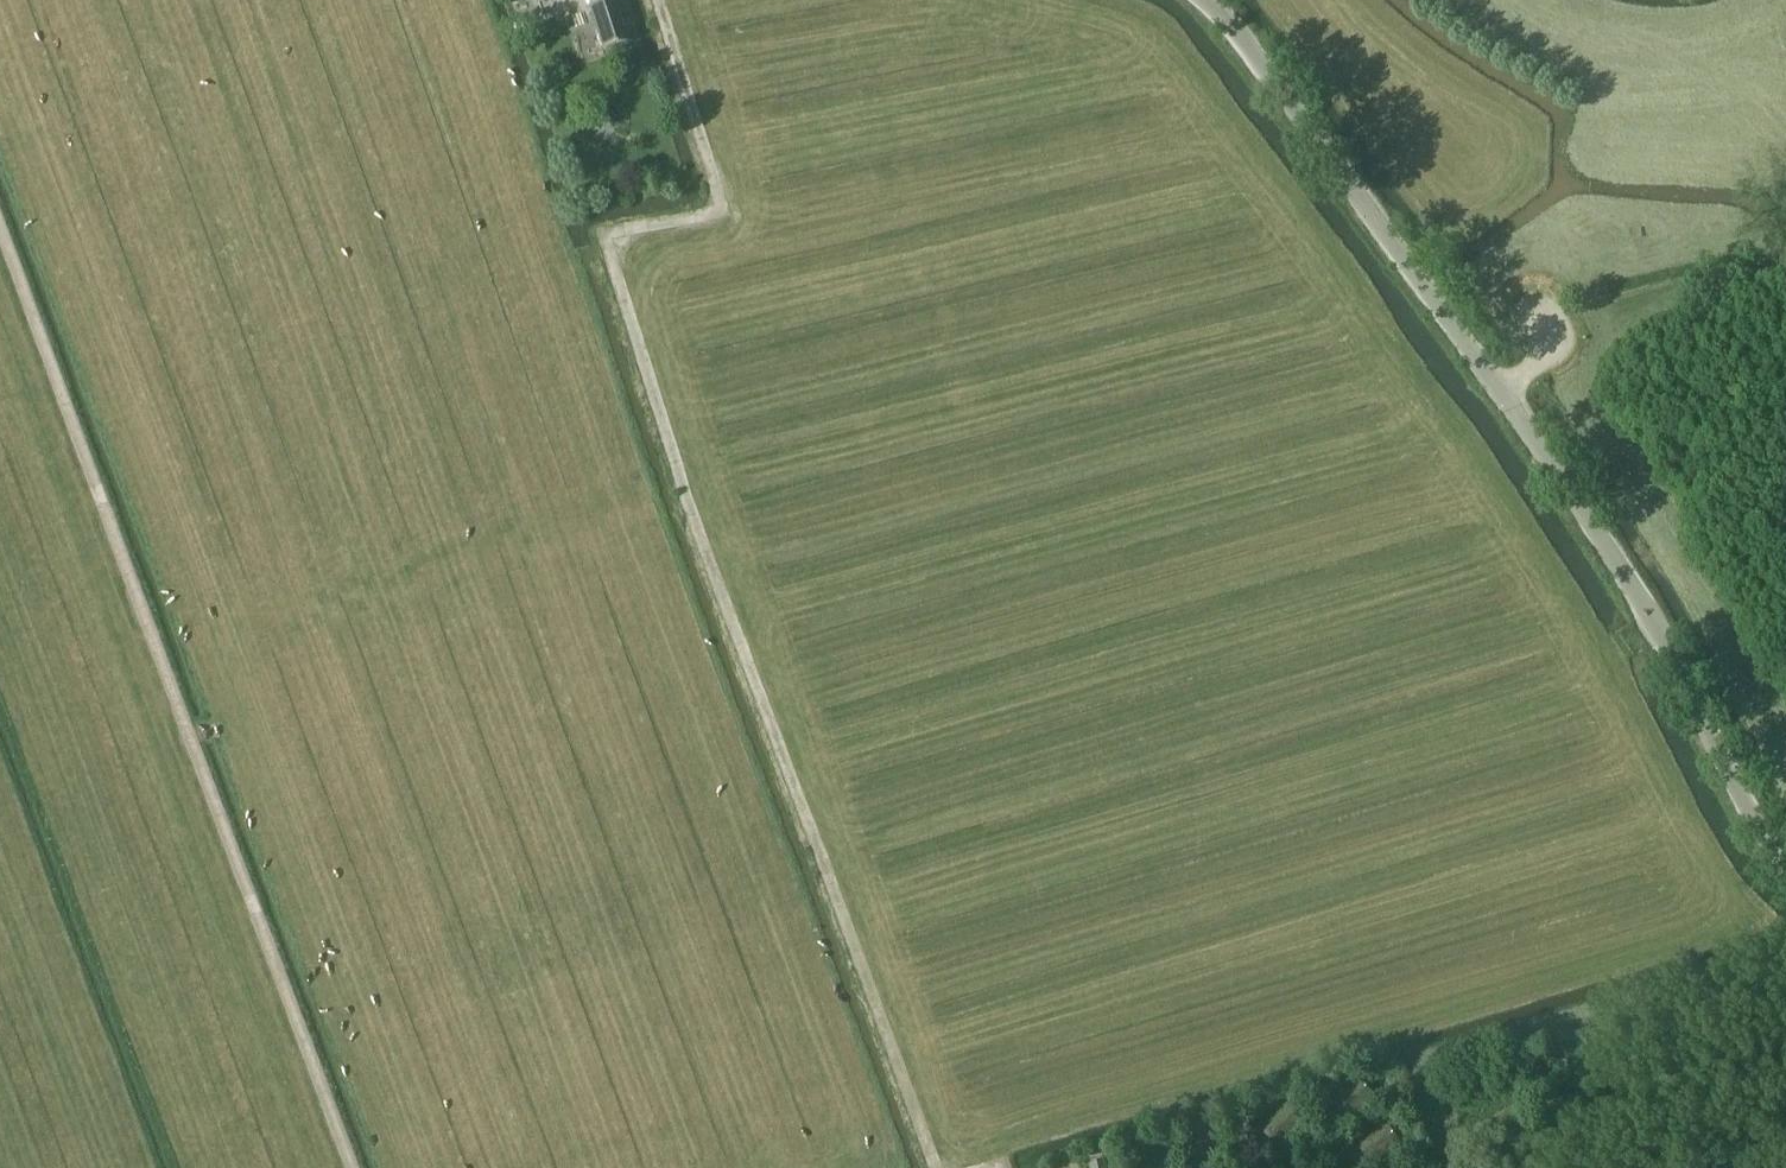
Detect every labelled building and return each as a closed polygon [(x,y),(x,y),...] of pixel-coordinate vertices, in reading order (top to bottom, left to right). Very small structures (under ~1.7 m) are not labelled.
[(604,52),(627,44),(613,0),(610,0),(590,6),(604,52)] [(1376,1098),(1360,1079),(1334,1102),(1350,1121),(1376,1098)] [(1305,1125),(1287,1105),(1261,1128),(1280,1148),(1305,1125)] [(1400,1141),(1388,1124),(1359,1145),(1370,1161),(1400,1141)] [(1197,1151),(1198,1167),(1201,1167),(1212,1167),(1211,1150),(1197,1151)]
